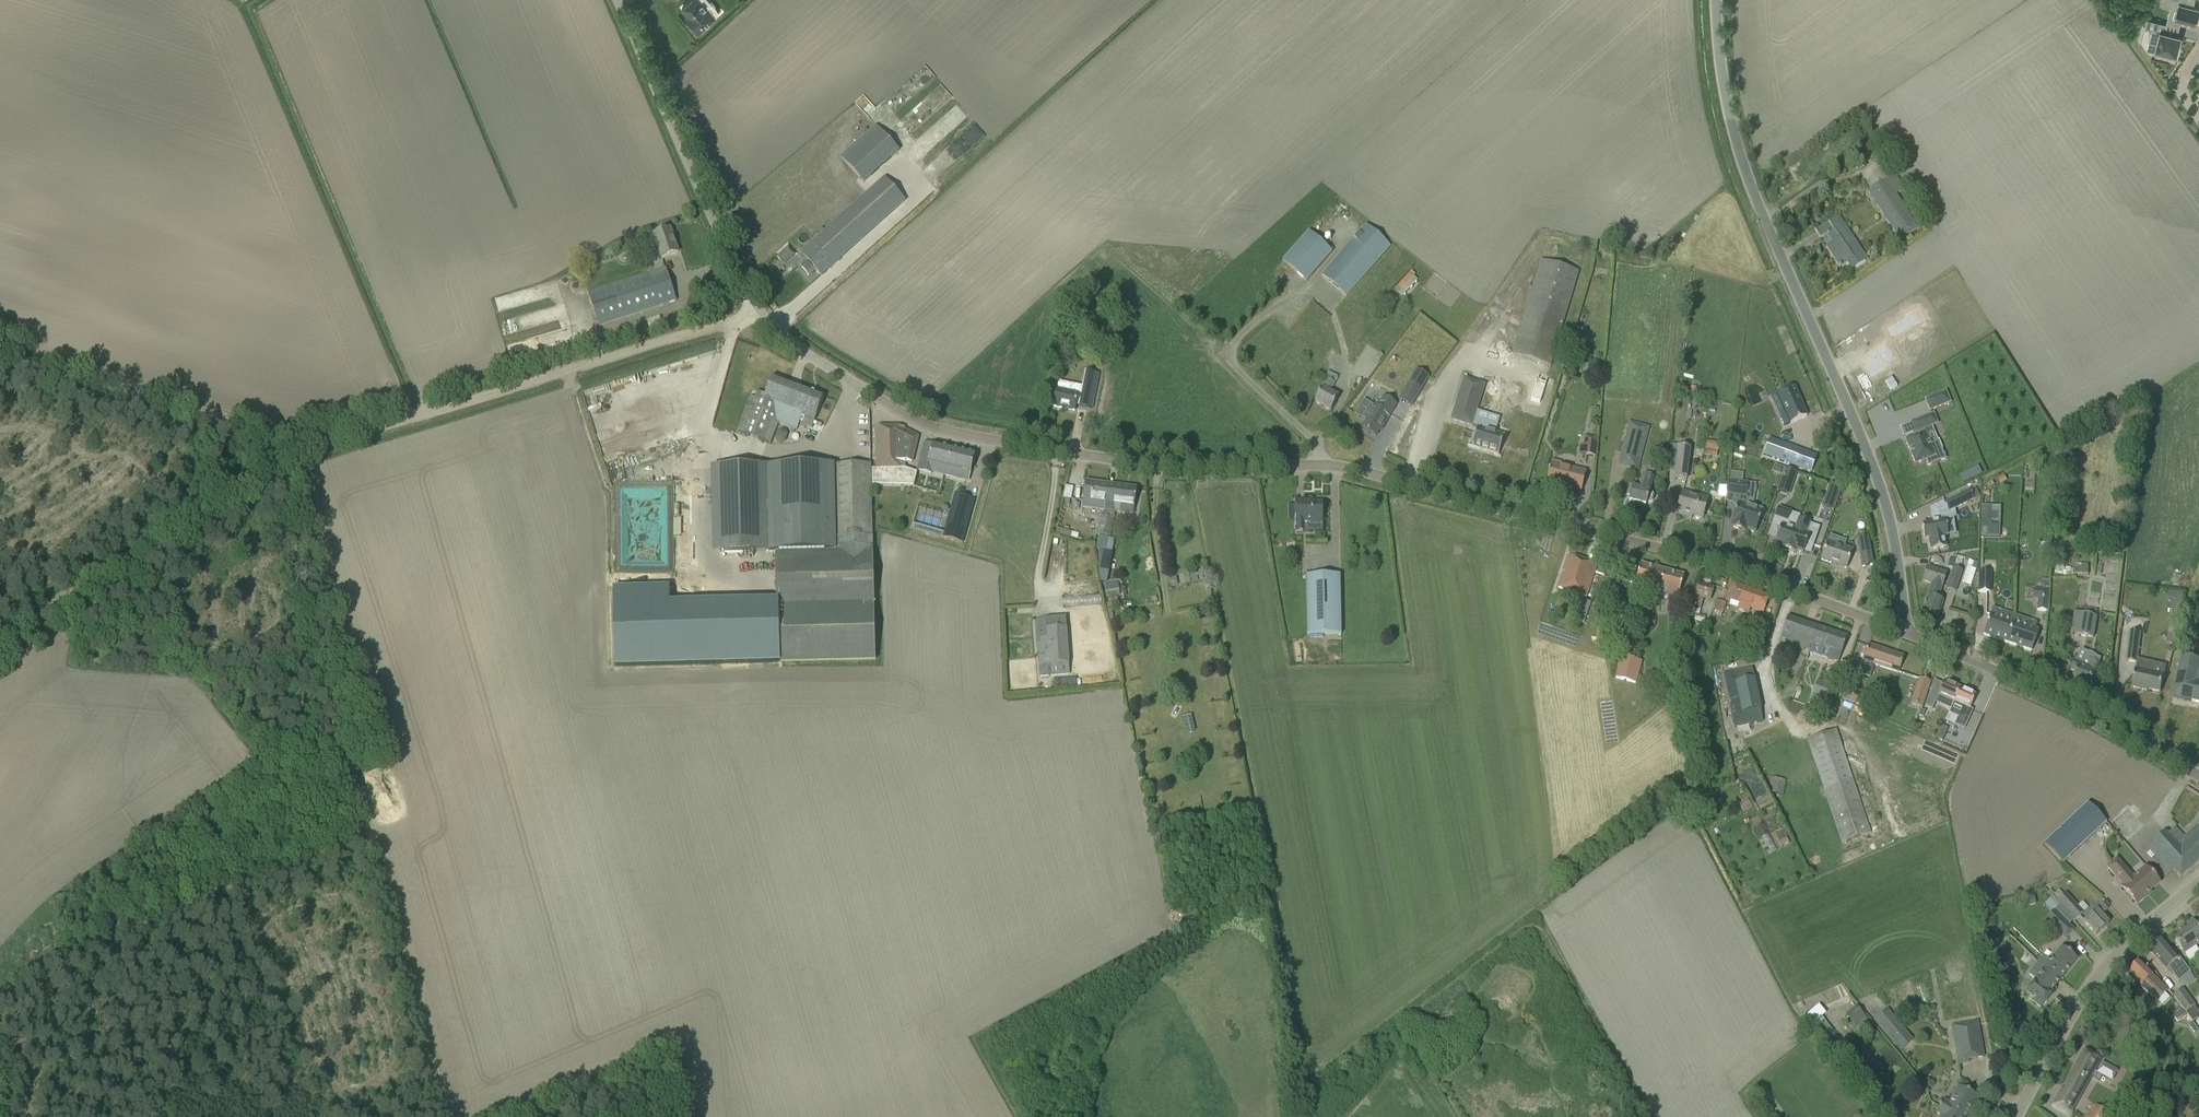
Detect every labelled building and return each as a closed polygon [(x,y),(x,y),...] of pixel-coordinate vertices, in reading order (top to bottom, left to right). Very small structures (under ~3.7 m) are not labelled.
[(698,33),(720,13),(708,0),(691,0),(682,8),(689,17),(686,19),(698,33)] [(2162,6),(2170,8),(2166,24),(2167,25),(2179,28),(2181,21),(2195,24),(2196,23),(2198,23),(2198,19),(2198,16),(2198,11),(2198,9),(2193,7),(2195,0),(2164,0),(2162,6)] [(2176,55),(2181,37),(2165,33),(2167,25),(2147,19),(2144,28),(2151,30),(2149,42),(2157,44),(2156,50),(2157,50),(2156,53),(2166,55),(2167,53),(2176,55)] [(840,157),(863,184),(899,152),(876,125),(840,157)] [(1919,221),(1911,210),(1907,213),(1896,196),(1904,191),(1893,176),(1868,192),(1897,237),(1915,225),(1914,224),(1919,221)] [(821,276),(905,201),(885,179),(809,246),(801,253),(806,259),(800,265),(809,276),(816,270),(821,276)] [(1868,259),(1839,216),(1816,231),(1820,238),(1827,234),(1833,243),(1826,247),(1840,268),(1852,260),(1856,267),(1868,259)] [(1321,275),(1346,296),(1391,246),(1366,224),(1321,275)] [(657,244),(658,248),(662,258),(678,252),(671,230),(660,233),(645,238),(648,247),(657,244)] [(1283,261),(1306,282),(1333,252),(1308,232),(1283,261)] [(789,246),(778,257),(781,261),(788,255),(791,258),(796,254),(789,246)] [(1512,355),(1551,366),(1579,271),(1541,260),(1512,355)] [(588,294),(596,316),(599,326),(676,301),(665,268),(588,294)] [(1402,298),(1420,281),(1411,272),(1393,289),(1402,298)] [(1391,294),(1387,300),(1391,303),(1396,297),(1391,294)] [(1568,354),(1579,357),(1584,339),(1573,336),(1568,354)] [(1882,352),(1883,353),(1866,364),(1876,379),(1902,363),(1891,346),(1882,352)] [(1416,370),(1405,389),(1417,396),(1428,377),(1416,370)] [(1329,393),(1335,383),(1338,377),(1328,371),(1325,378),(1327,379),(1314,402),(1331,411),(1338,398),(1329,393)] [(772,377),(762,403),(750,398),(737,433),(770,445),(778,423),(798,430),(800,424),(812,428),(824,397),(772,377)] [(1451,420),(1472,427),(1484,385),(1478,383),(1477,384),(1469,382),(1470,380),(1464,378),(1451,420)] [(1081,397),(1088,399),(1092,383),(1084,381),(1081,397)] [(1793,387),(1776,395),(1785,415),(1779,418),(1783,428),(1807,417),(1793,387)] [(1057,391),(1056,396),(1053,406),(1075,411),(1078,395),(1057,391)] [(1945,392),(1925,400),(1929,411),(1950,403),(1945,392)] [(1363,426),(1362,429),(1366,432),(1368,432),(1367,433),(1369,434),(1369,433),(1375,437),(1379,430),(1388,415),(1389,416),(1396,405),(1383,397),(1379,405),(1377,408),(1370,405),(1362,418),(1366,421),(1363,426)] [(1917,436),(1905,440),(1915,465),(1925,460),(1928,466),(1945,459),(1938,441),(1929,444),(1923,429),(1937,424),(1933,414),(1911,423),(1915,433),(1916,432),(1917,436)] [(731,422),(728,430),(735,432),(737,424),(731,422)] [(1638,471),(1649,428),(1628,422),(1617,466),(1638,471)] [(1471,446),(1498,455),(1504,436),(1495,433),(1496,429),(1485,425),(1484,430),(1477,428),(1471,446)] [(912,462),(917,442),(918,437),(904,430),(904,427),(875,427),(875,470),(872,470),(872,486),(913,487),(917,473),(905,469),(905,461),(912,462)] [(778,432),(775,438),(777,442),(781,443),(785,442),(787,435),(785,431),(781,430),(778,432)] [(1578,455),(1595,457),(1597,437),(1584,435),(1583,446),(1579,445),(1578,455)] [(1769,439),(1763,455),(1798,468),(1805,452),(1769,439)] [(1706,441),(1703,455),(1716,457),(1719,444),(1706,441)] [(921,453),(917,471),(932,475),(932,473),(934,466),(949,470),(954,449),(933,444),(933,445),(925,443),(924,443),(921,453)] [(1674,473),(1673,478),(1686,480),(1687,480),(1691,448),(1677,446),(1674,473)] [(949,470),(947,477),(968,482),(972,465),(975,454),(954,449),(949,470)] [(1581,492),(1586,473),(1561,467),(1562,463),(1552,461),(1551,464),(1546,483),(1581,492)] [(870,464),(830,465),(832,553),(873,552),(871,464),(870,464)] [(778,552),(778,554),(832,553),(830,465),(722,467),(724,553),(778,552)] [(1775,465),(1773,472),(1782,476),(1785,468),(1775,465)] [(1972,469),(1976,477),(1981,475),(1977,467),(1972,469)] [(1780,485),(1790,489),(1796,473),(1785,469),(1780,485)] [(1727,481),(1726,494),(1739,496),(1738,503),(1731,523),(1732,524),(1731,527),(1740,530),(1741,528),(1746,530),(1746,528),(1748,529),(1748,531),(1753,533),(1754,531),(1756,532),(1763,511),(1745,505),(1746,497),(1748,483),(1741,482),(1742,473),(1730,472),(1729,481),(1727,481)] [(1653,493),(1649,492),(1653,477),(1643,474),(1639,489),(1630,486),(1628,495),(1631,496),(1629,501),(1645,506),(1646,501),(1651,502),(1653,501),(1654,495),(1653,493)] [(1963,484),(1967,482),(1963,474),(1959,476),(1963,484)] [(2003,475),(1996,478),(1999,484),(2006,481),(2003,475)] [(1111,485),(1085,482),(1082,507),(1104,510),(1103,516),(1100,516),(1097,534),(1104,535),(1111,485)] [(1824,501),(1834,504),(1840,488),(1830,484),(1824,501)] [(943,538),(963,544),(976,499),(977,500),(981,487),(974,485),(970,498),(956,493),(943,538)] [(1063,497),(1071,498),(1073,487),(1065,485),(1063,497)] [(1133,514),(1135,499),(1137,488),(1111,485),(1104,535),(1111,536),(1114,518),(1112,518),(1113,511),(1133,514)] [(1683,490),(1679,504),(1676,514),(1692,518),(1692,516),(1702,519),(1707,500),(1700,498),(1701,495),(1683,490)] [(1966,490),(1941,502),(1945,512),(1970,499),(1966,490)] [(1305,501),(1295,501),(1295,512),(1295,524),(1297,524),(1297,532),(1306,532),(1306,531),(1323,531),(1323,523),(1323,521),(1323,503),(1305,503),(1305,501)] [(1981,506),(1980,537),(1999,538),(1999,528),(1988,527),(1989,506),(1981,506)] [(1792,539),(1798,520),(1789,517),(1790,512),(1783,510),(1781,513),(1777,512),(1772,525),(1778,527),(1778,526),(1781,527),(1774,544),(1781,546),(1780,548),(1782,549),(1782,550),(1787,552),(1792,539)] [(1930,522),(1920,523),(1922,538),(1927,538),(1929,551),(1944,548),(1943,537),(1946,537),(1943,518),(1929,520),(1930,522)] [(1798,520),(1792,539),(1787,552),(1793,554),(1793,553),(1795,553),(1796,551),(1802,554),(1806,543),(1813,546),(1818,531),(1808,527),(1809,524),(1798,520)] [(1105,553),(1108,538),(1099,536),(1096,551),(1098,551),(1105,553)] [(1967,552),(1979,552),(1979,538),(1967,537),(1967,552)] [(1867,538),(1857,540),(1859,550),(1862,567),(1872,566),(1867,538)] [(896,554),(894,542),(882,543),(883,555),(896,554)] [(1821,560),(1846,569),(1852,551),(1827,542),(1821,560)] [(1111,554),(1105,553),(1098,551),(1098,571),(1099,582),(1106,583),(1106,582),(1108,572),(1112,554),(1111,554)] [(873,552),(832,553),(778,554),(777,554),(779,661),(875,659),(873,552)] [(1558,588),(1586,597),(1597,565),(1568,556),(1558,588)] [(1961,584),(1970,587),(1976,570),(1972,568),(1974,562),(1969,560),(1961,584)] [(1638,574),(1635,585),(1659,591),(1658,595),(1668,597),(1665,606),(1676,609),(1678,600),(1681,586),(1684,575),(1640,564),(1638,574)] [(1946,590),(1955,592),(1962,570),(1953,567),(1953,568),(1946,590)] [(1931,584),(1922,614),(1937,619),(1943,601),(1938,600),(1946,574),(1927,568),(1923,582),(1931,584)] [(1987,593),(1987,582),(1990,582),(1991,572),(1979,572),(1978,592),(1987,593)] [(1306,576),(1307,635),(1341,634),(1340,575),(1306,576)] [(1699,582),(1694,597),(1695,597),(1692,608),(1700,610),(1703,599),(1710,601),(1715,587),(1699,582)] [(1119,590),(1118,584),(1104,586),(1105,592),(1119,590)] [(1728,595),(1726,600),(1738,604),(1737,609),(1748,613),(1750,608),(1762,612),(1764,608),(1768,597),(1755,593),(1752,592),(1731,585),(1729,592),(1728,595)] [(2037,611),(2047,612),(2049,590),(2039,589),(2037,611)] [(2169,589),(2164,612),(2180,616),(2185,592),(2169,589)] [(1101,603),(1100,594),(1064,595),(1064,605),(1101,603)] [(702,603),(614,605),(615,664),(714,662),(713,617),(702,603)] [(1155,607),(1142,607),(1143,625),(1155,624),(1155,607)] [(1189,612),(1177,614),(1178,625),(1191,624),(1189,612)] [(1983,635),(2007,643),(2014,622),(2015,622),(2017,616),(2005,612),(2003,618),(1990,614),(1983,635)] [(2072,635),(2093,638),(2097,617),(2075,613),(2072,635)] [(2167,633),(2177,635),(2181,619),(2171,616),(2167,633)] [(1035,619),(1039,677),(1069,675),(1065,617),(1035,619)] [(1827,658),(1838,662),(1847,637),(1787,617),(1781,635),(1801,642),(1799,649),(1809,652),(1811,645),(1830,651),(1827,658)] [(2014,622),(2007,643),(2031,651),(2038,630),(2015,622),(2014,622)] [(1204,636),(1213,635),(1212,626),(1203,627),(1204,636)] [(2126,662),(2137,663),(2141,632),(2130,631),(2126,662)] [(760,632),(760,656),(774,656),(774,632),(760,632)] [(1120,648),(1133,645),(1130,632),(1118,634),(1120,648)] [(1868,644),(1863,660),(1899,672),(1904,656),(1868,644)] [(1615,678),(1635,684),(1641,661),(1634,659),(1636,654),(1623,650),(1615,678)] [(1218,651),(1201,652),(1201,663),(1218,662),(1218,651)] [(2087,653),(2082,664),(2076,661),(2072,671),(2077,673),(2073,680),(2089,687),(2099,664),(2094,662),(2096,657),(2087,653)] [(2175,686),(2172,697),(2198,703),(2198,661),(2182,656),(2175,686)] [(1138,660),(1123,663),(1126,673),(1140,670),(1138,660)] [(2134,677),(2131,687),(2141,690),(2141,688),(2160,692),(2163,682),(2165,675),(2167,666),(2153,663),(2151,672),(2136,668),(2134,677)] [(1753,678),(1752,668),(1723,674),(1725,684),(1748,679),(1753,678)] [(1731,716),(1761,710),(1753,678),(1748,679),(1725,684),(1731,716)] [(1909,705),(1920,709),(1929,682),(1918,679),(1909,705)] [(1931,692),(1925,706),(1932,710),(1935,703),(1942,706),(1945,698),(1947,698),(1954,701),(1960,688),(1944,681),(1939,691),(1938,695),(1931,692)] [(1223,682),(1214,683),(1215,692),(1224,691),(1223,682)] [(1830,713),(1838,687),(1824,682),(1815,708),(1830,713)] [(1949,712),(1947,718),(1966,726),(1973,711),(1970,709),(1971,705),(1976,695),(1975,695),(1960,688),(1954,701),(1949,712)] [(1843,700),(1865,708),(1868,699),(1846,690),(1843,700)] [(1217,710),(1220,721),(1230,718),(1227,707),(1217,710)] [(1734,728),(1763,722),(1761,710),(1731,716),(1734,728)] [(1191,715),(1182,717),(1186,733),(1195,731),(1191,715)] [(1943,727),(1937,739),(1942,741),(1948,729),(1943,727)] [(1807,739),(1842,842),(1871,832),(1837,729),(1807,739)] [(1141,748),(1144,759),(1160,754),(1157,744),(1141,748)] [(1228,765),(1230,775),(1241,773),(1239,763),(1228,765)] [(1771,777),(1770,783),(1774,784),(1772,793),(1783,795),(1786,780),(1771,777)] [(1244,790),(1234,793),(1237,803),(1247,800),(1244,790)] [(1153,809),(1163,808),(1163,796),(1152,796),(1153,809)] [(2043,844),(2062,864),(2095,833),(2100,838),(2111,828),(2087,803),(2043,844)] [(2198,860),(2198,822),(2183,837),(2175,829),(2168,835),(2165,832),(2144,851),(2167,876),(2173,871),(2180,878),(2198,860)] [(2113,846),(2120,842),(2117,837),(2111,841),(2113,846)] [(1191,856),(1180,858),(1182,866),(1193,864),(1191,856)] [(2133,876),(2117,858),(2106,867),(2122,886),(2137,904),(2147,896),(2146,894),(2158,883),(2144,867),(2133,876)] [(2084,912),(2066,893),(2057,902),(2073,920),(2074,921),(2084,912)] [(2073,920),(2057,902),(2056,902),(2060,905),(2055,911),(2046,920),(2065,938),(2074,929),(2069,924),(2073,920)] [(2089,927),(2096,935),(2108,924),(2101,916),(2107,910),(2102,904),(2084,922),(2089,927)] [(2184,955),(2198,945),(2198,932),(2192,922),(2171,936),(2184,955)] [(2180,981),(2190,973),(2173,951),(2171,953),(2160,940),(2149,949),(2161,963),(2160,965),(2163,968),(2165,968),(2166,969),(2168,968),(2180,981)] [(2042,957),(2037,963),(2059,980),(2076,959),(2062,948),(2049,962),(2042,957)] [(2141,985),(2140,987),(2145,992),(2147,991),(2157,1001),(2167,991),(2151,975),(2152,974),(2147,969),(2147,968),(2146,967),(2145,968),(2139,961),(2128,973),(2141,985)] [(2059,980),(2037,963),(2028,975),(2035,981),(2026,991),(2034,998),(2031,1001),(2040,1008),(2052,993),(2050,992),(2059,980)] [(2194,996),(2198,994),(2198,986),(2198,982),(2190,985),(2194,996)] [(2154,1006),(2149,1002),(2150,1001),(2137,989),(2132,995),(2145,1007),(2141,1010),(2148,1017),(2152,1013),(2149,1011),(2154,1006)] [(2196,1007),(2183,989),(2173,996),(2186,1014),(2196,1007)] [(1867,1020),(1855,1006),(1845,1015),(1856,1029),(1867,1020)] [(1892,1041),(1901,1052),(1914,1041),(1887,1009),(1872,1021),(1890,1042),(1892,1041)] [(2182,1010),(2172,1016),(2177,1023),(2187,1016),(2182,1010)] [(1823,1020),(1817,1026),(1826,1038),(1833,1032),(1823,1020)] [(1957,1041),(1954,1042),(1958,1064),(1968,1063),(1968,1060),(1983,1058),(1977,1022),(1955,1026),(1957,1041)] [(1819,1053),(1818,1053),(1823,1059),(1824,1058),(1827,1055),(1822,1050),(1819,1053)] [(2053,1107),(2068,1116),(2100,1058),(2084,1050),(2053,1107)] [(1870,1076),(1853,1056),(1846,1062),(1862,1082),(1870,1076)] [(1939,1107),(1957,1116),(1966,1116),(1977,1097),(1958,1086),(1949,1103),(1943,1099),(1939,1107)] [(1877,1094),(1875,1099),(1878,1102),(1883,1101),(1884,1097),(1881,1094),(1877,1094)] [(2086,1116),(2110,1116),(2096,1105),(2086,1116)] [(1939,1107),(1936,1112),(1942,1116),(1941,1116),(1957,1116),(1939,1107)]
